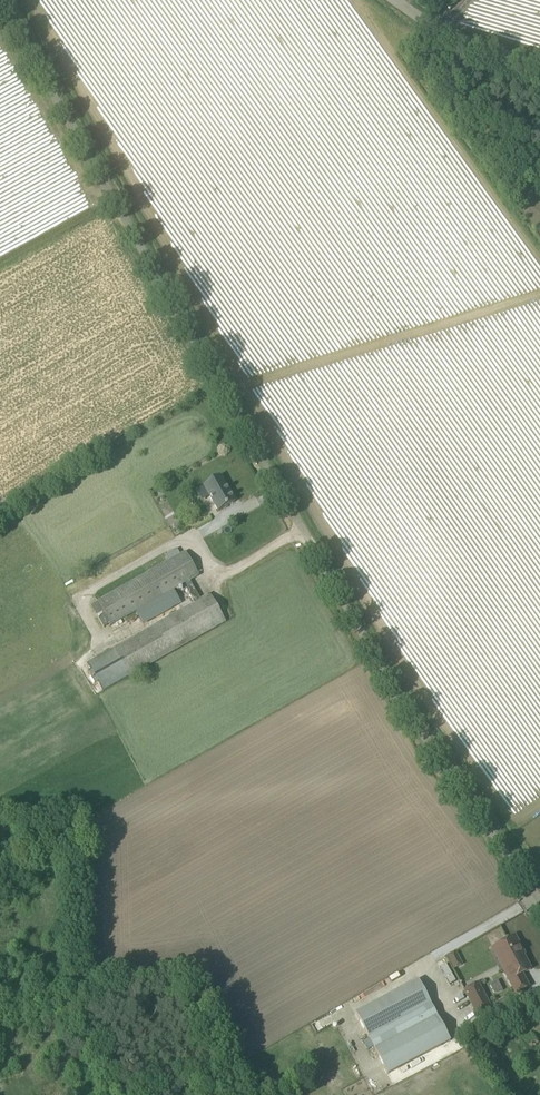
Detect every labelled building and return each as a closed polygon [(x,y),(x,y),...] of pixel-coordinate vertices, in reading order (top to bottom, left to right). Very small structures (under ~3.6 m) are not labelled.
[(236,501),(221,475),(204,484),(219,510),(236,501)] [(182,603),(174,590),(183,585),(194,603),(200,599),(190,581),(198,576),(185,552),(97,602),(111,626),(136,612),(143,624),(182,603)] [(194,603),(113,649),(87,663),(89,667),(83,670),(84,675),(91,688),(99,683),(103,691),(225,622),(209,594),(200,599),(194,603)] [(519,947),(520,946),(515,936),(496,946),(507,967),(503,969),(516,993),(529,987),(522,974),(531,970),(519,947)] [(463,964),(456,951),(447,956),(454,969),(463,964)] [(446,964),(440,967),(450,985),(456,982),(446,964)] [(355,1013),(368,1037),(375,1049),(429,1020),(423,1008),(431,1004),(418,980),(355,1013)] [(476,1015),(491,1007),(478,982),(463,990),(476,1015)] [(429,1020),(375,1049),(388,1074),(451,1040),(438,1016),(429,1020)] [(248,1073),(243,1075),(247,1086),(253,1083),(248,1073)]
